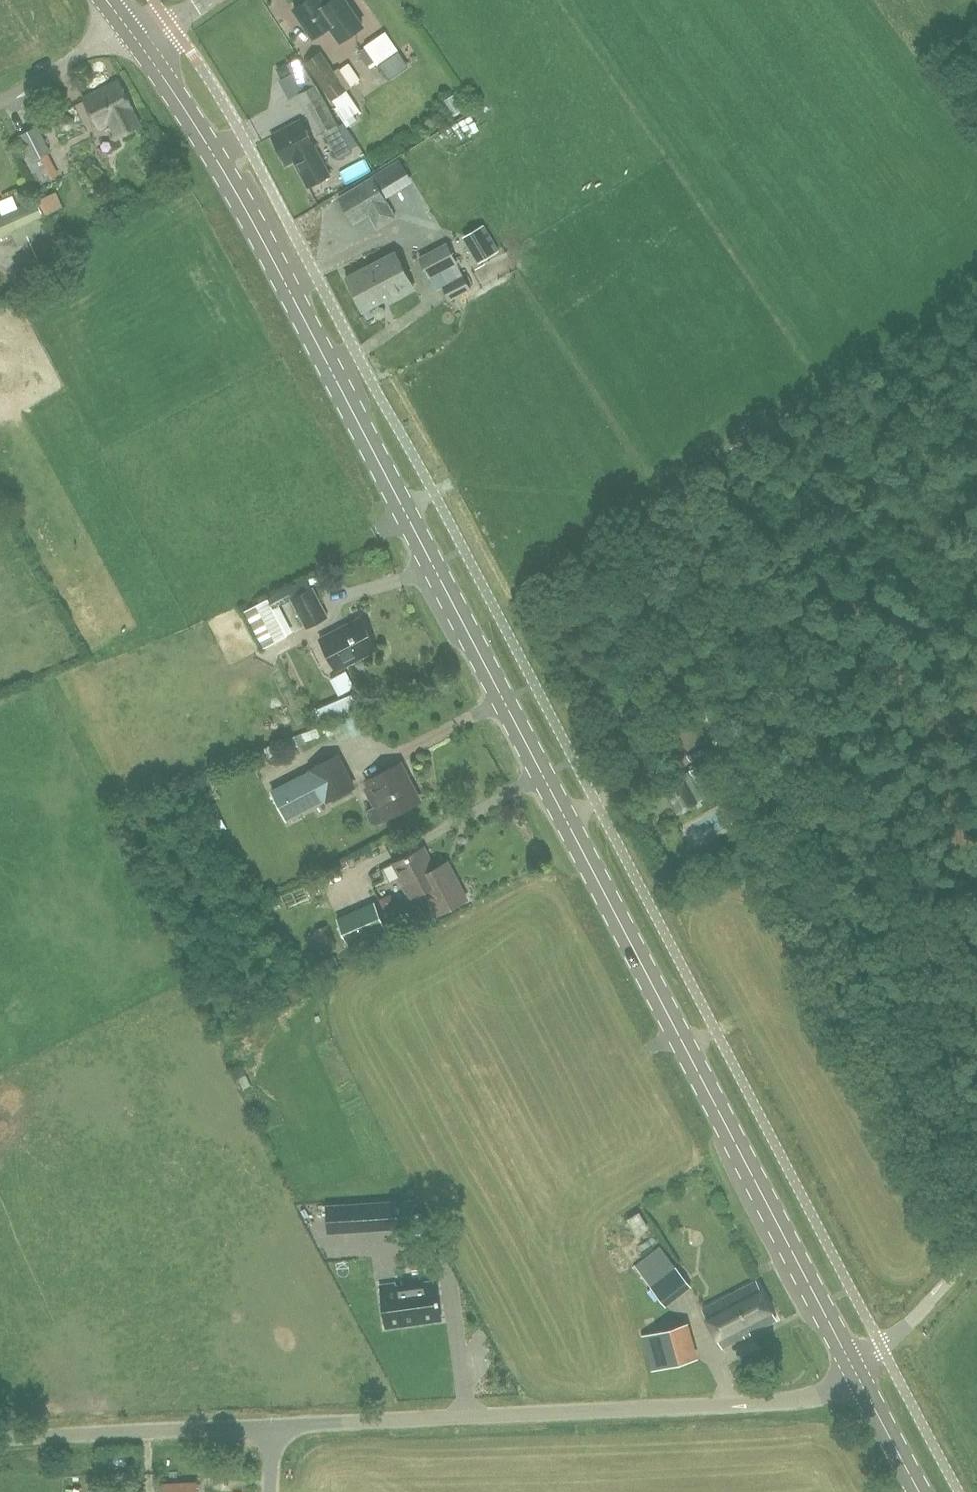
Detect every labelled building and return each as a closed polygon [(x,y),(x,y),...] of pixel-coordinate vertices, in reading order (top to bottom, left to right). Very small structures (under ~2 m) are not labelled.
[(294,8),(314,37),(328,28),(340,44),(365,26),(347,0),(329,0),(305,0),(294,8)] [(380,64),(382,63),(390,76),(411,63),(389,27),(366,41),(380,64)] [(361,110),(351,96),(346,89),(360,79),(349,63),(339,70),(337,68),(333,71),(320,51),(305,61),(332,99),(337,106),(334,108),(344,122),(361,110)] [(142,127),(133,110),(118,80),(82,98),(98,128),(107,124),(115,141),(142,127)] [(339,124),(338,123),(317,84),(297,95),(318,134),(335,125),(348,149),(355,145),(352,139),(342,122),(339,124)] [(330,174),(316,148),(300,118),(271,134),(286,164),(295,159),(309,186),(330,174)] [(59,175),(48,153),(50,152),(37,127),(19,136),(27,151),(22,154),(36,182),(40,180),(42,183),(59,175)] [(395,217),(371,178),(339,197),(354,223),(369,214),(377,228),(395,217)] [(4,209),(21,203),(16,190),(0,195),(0,198),(4,209)] [(43,214),(36,200),(0,215),(0,238),(12,232),(18,246),(22,244),(33,266),(65,251),(47,212),(43,214)] [(464,236),(479,262),(498,250),(483,225),(464,236)] [(448,246),(421,261),(429,275),(455,260),(448,246)] [(355,293),(403,268),(395,252),(346,277),(355,293)] [(403,268),(355,293),(363,310),(384,299),(386,302),(403,293),(403,292),(413,287),(403,268)] [(443,285),(450,298),(470,287),(463,274),(443,285)] [(279,605),(291,599),(306,627),(327,616),(313,588),(312,588),(307,578),(256,604),(276,642),(294,633),(279,605)] [(336,670),(376,649),(360,617),(320,638),(336,670)] [(356,691),(324,705),(328,714),(360,700),(356,691)] [(676,722),(686,750),(707,742),(696,715),(676,722)] [(293,761),(312,754),(307,743),(289,751),(293,761)] [(268,760),(275,772),(289,764),(282,752),(268,760)] [(286,822),(328,800),(353,787),(337,755),(311,768),(312,769),(270,791),(286,822)] [(371,782),(370,786),(365,789),(374,806),(368,809),(367,816),(371,822),(376,824),(418,803),(404,777),(407,775),(401,763),(369,779),(371,782)] [(679,812),(695,803),(682,781),(666,791),(679,812)] [(425,845),(396,860),(403,875),(401,876),(411,896),(428,887),(440,912),(464,900),(453,880),(456,878),(447,861),(436,866),(425,845)] [(336,919),(349,947),(387,930),(374,901),(336,919)] [(315,904),(304,913),(312,923),(323,915),(315,904)] [(325,952),(337,947),(327,925),(315,931),(325,952)] [(345,1206),(347,1230),(389,1227),(388,1203),(345,1206)] [(636,1233),(647,1227),(639,1212),(628,1218),(636,1233)] [(426,1260),(407,1262),(408,1276),(427,1274),(426,1260)] [(666,1305),(691,1286),(677,1267),(651,1287),(666,1305)] [(722,1347),(776,1320),(757,1280),(703,1308),(722,1347)] [(386,1317),(438,1309),(434,1282),(406,1286),(406,1282),(382,1286),(386,1317)] [(653,1370),(689,1360),(679,1325),(643,1336),(653,1370)] [(197,1482),(160,1484),(161,1491),(198,1491),(197,1482)]
